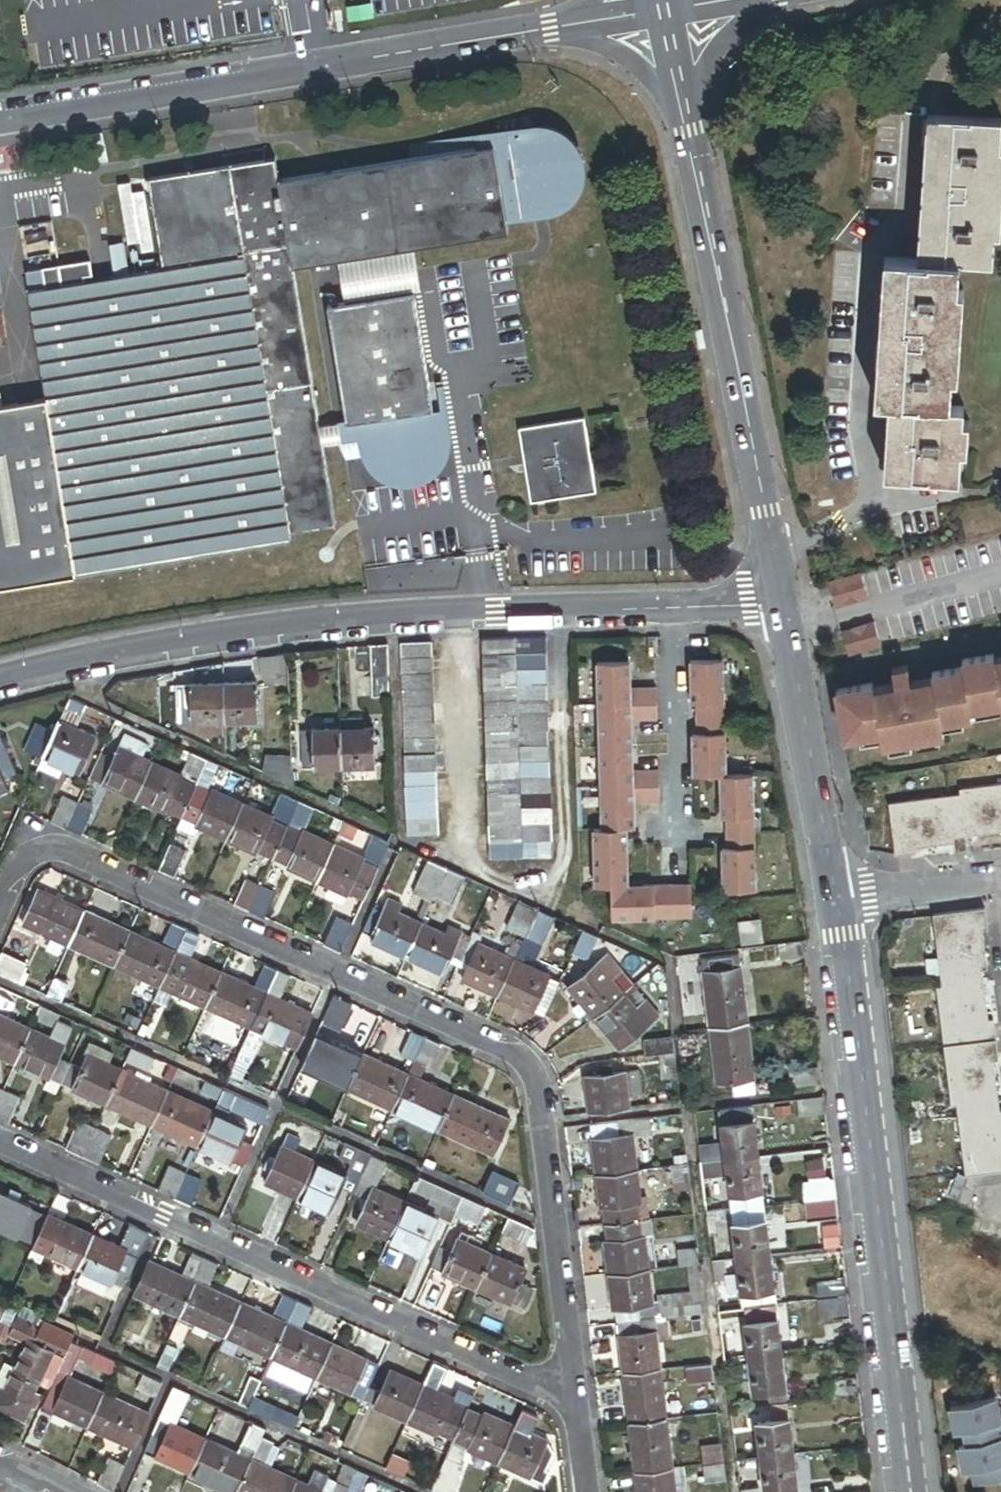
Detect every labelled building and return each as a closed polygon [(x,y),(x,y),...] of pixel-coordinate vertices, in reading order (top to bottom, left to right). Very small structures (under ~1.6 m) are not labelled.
[(25,69),(14,71),(17,85),(27,84),(25,69)] [(934,116),(933,144),(924,144),(924,159),(931,159),(927,215),(920,215),(919,231),(926,231),(925,260),(892,257),(890,287),(882,287),(881,302),(889,302),(886,359),(877,358),(876,374),(885,374),(883,402),(896,403),(894,432),(887,432),(886,447),(893,447),(891,476),(960,480),(964,407),(950,406),(959,263),(992,265),(1000,123),(1000,120),(934,116)] [(504,145),(493,147),(506,222),(549,215),(556,213),(562,210),(567,206),(572,201),(577,195),(580,189),(582,183),(583,176),(583,169),(582,162),(580,155),(577,149),(573,143),(568,139),(562,134),(556,131),(550,129),(543,128),(532,129),(502,134),(504,145)] [(506,222),(493,147),(279,182),(275,161),(148,182),(163,271),(94,282),(63,287),(31,293),(48,400),(77,577),(292,542),(290,535),(335,527),(321,439),(319,429),(293,269),(320,264),(407,250),(508,234),(506,222)] [(320,264),(327,307),(414,293),(407,250),(320,264)] [(63,287),(94,282),(91,262),(60,267),(61,272),(63,287)] [(63,287),(61,272),(29,278),(31,293),(63,287)] [(448,457),(449,450),(449,443),(444,409),(433,411),(414,293),(327,307),(346,425),(357,423),(359,433),(363,456),(364,462),(368,469),(372,474),(377,479),(382,483),(388,486),(395,488),(401,490),(408,490),(415,489),(422,487),(428,483),(433,480),(438,475),(443,469),(446,463),(448,457)] [(48,400),(0,408),(0,590),(77,577),(48,400)] [(596,493),(583,420),(519,431),(532,504),(596,493)] [(346,425),(319,429),(321,439),(359,433),(357,423),(346,425)] [(864,568),(834,577),(841,602),(871,593),(864,568)] [(884,643),(878,622),(846,630),(852,652),(884,643)] [(513,659),(543,657),(543,642),(512,644),(513,659)] [(513,659),(512,644),(478,646),(479,661),(513,659)] [(429,648),(397,650),(397,665),(429,663),(429,648)] [(383,651),(366,652),(369,703),(386,702),(383,651)] [(997,658),(997,654),(965,659),(966,666),(935,672),(935,676),(936,683),(928,684),(928,686),(886,694),(885,692),(877,693),(876,686),(875,683),(838,689),(847,738),(882,732),(884,744),(945,734),(944,724),(976,718),(974,708),(1000,703),(1000,664),(999,665),(997,658)] [(514,676),(544,674),(543,657),(513,659),(514,676)] [(514,676),(513,659),(479,661),(480,678),(514,676)] [(279,660),(256,664),(259,683),(263,690),(282,688),(279,660)] [(429,663),(397,665),(398,682),(430,680),(429,663)] [(895,666),(898,682),(906,681),(903,665),(895,666)] [(637,668),(594,670),(600,838),(592,839),(594,897),(611,896),(612,930),(692,927),(691,894),(656,895),(656,900),(642,900),(642,895),(640,866),(636,866),(635,839),(639,839),(639,838),(643,838),(642,825),(648,825),(647,811),(674,810),(672,778),(646,779),(646,765),(640,765),(640,753),(640,741),(645,740),(644,726),(671,725),(669,694),(643,695),(642,681),(637,681),(637,668)] [(734,785),(736,669),(704,668),(703,698),(708,698),(708,711),(703,711),(702,742),(707,742),(707,755),(702,755),(702,784),(728,785),(728,814),(733,815),(733,827),(728,827),(727,858),(732,859),(732,871),(727,871),(726,901),(759,901),(761,785),(734,785)] [(515,692),(545,690),(544,674),(514,676),(515,692)] [(515,692),(514,676),(480,678),(480,694),(515,692)] [(898,682),(876,686),(877,693),(885,692),(886,694),(928,686),(928,684),(936,683),(935,676),(906,681),(898,682)] [(430,680),(398,682),(399,697),(431,696),(430,680)] [(252,686),(220,688),(222,725),(254,724),(252,686)] [(220,688),(169,691),(171,728),(222,725),(220,688)] [(516,707),(546,706),(545,690),(515,692),(516,707)] [(516,707),(515,692),(480,694),(481,709),(516,707)] [(431,696),(399,697),(400,713),(432,712),(431,696)] [(61,728),(59,727),(54,739),(42,763),(64,773),(81,781),(98,744),(77,735),(87,713),(72,706),(61,728)] [(517,724),(547,722),(546,706),(516,707),(517,724)] [(517,724),(516,707),(481,709),(482,726),(517,724)] [(432,712),(400,713),(401,730),(432,729),(432,712)] [(518,739),(548,737),(547,722),(517,724),(518,739)] [(337,724),(337,733),(339,769),(371,767),(369,731),(358,731),(357,723),(337,724)] [(518,739),(517,724),(482,726),(483,741),(518,739)] [(432,729),(401,730),(401,746),(433,744),(432,729)] [(42,763),(54,739),(36,731),(25,755),(42,763)] [(339,769),(337,733),(297,735),(299,771),(339,769)] [(519,754),(549,752),(548,737),(518,739),(519,754)] [(519,754),(518,739),(483,741),(484,756),(519,754)] [(3,783),(0,777),(13,772),(0,741),(0,784),(3,783)] [(101,789),(134,804),(150,768),(141,764),(147,751),(124,741),(113,765),(106,762),(104,767),(110,770),(101,789)] [(433,744),(401,746),(402,761),(434,759),(433,744)] [(519,771),(550,770),(549,752),(519,754),(519,771)] [(519,771),(519,754),(484,756),(485,773),(519,771)] [(194,792),(206,767),(190,759),(180,781),(150,768),(134,804),(164,817),(165,815),(181,822),(194,792)] [(434,759),(402,761),(403,778),(435,777),(434,759)] [(291,791),(289,761),(260,763),(261,777),(291,791)] [(64,773),(42,763),(38,774),(59,784),(64,773)] [(206,767),(194,792),(205,797),(217,772),(206,767)] [(520,787),(551,786),(550,770),(519,771),(520,787)] [(520,787),(519,771),(485,773),(486,789),(520,787)] [(435,777),(403,778),(404,794),(435,793),(435,777)] [(888,804),(895,857),(914,854),(913,849),(928,847),(954,843),(953,839),(993,833),(1000,832),(1000,785),(959,790),(960,795),(888,804)] [(521,803),(551,802),(551,786),(520,787),(521,803)] [(521,803),(520,787),(486,789),(487,805),(521,803)] [(225,845),(242,808),(211,795),(209,799),(205,797),(194,792),(181,822),(195,828),(193,831),(225,845)] [(435,793),(404,794),(405,810),(436,809),(435,793)] [(285,832),(296,807),(281,801),(271,822),(273,823),(272,826),(285,832)] [(522,819),(552,817),(551,802),(521,803),(522,819)] [(522,819),(521,803),(487,805),(487,821),(522,819)] [(61,804),(50,828),(66,835),(77,811),(61,804)] [(311,814),(296,807),(285,832),(300,838),(301,835),(311,814)] [(271,822),(242,808),(225,845),(257,860),(258,856),(272,862),(285,832),(272,826),(273,823),(271,822)] [(77,809),(77,811),(66,835),(82,842),(93,817),(77,809)] [(436,809),(405,810),(405,826),(437,824),(436,809)] [(523,835),(553,834),(552,817),(522,819),(523,835)] [(487,821),(488,837),(523,835),(522,819),(487,821)] [(437,824),(405,826),(406,842),(438,841),(437,824)] [(316,886),(332,849),(301,835),(300,838),(285,832),(272,862),(286,868),(284,872),(316,886)] [(523,835),(524,851),(554,849),(553,834),(523,835)] [(523,835),(488,837),(489,853),(524,851),(523,835)] [(361,862),(332,849),(316,886),(348,900),(349,897),(363,903),(388,848),(371,840),(361,862)] [(525,868),(555,867),(554,849),(524,851),(525,868)] [(489,853),(490,870),(525,868),(524,851),(489,853)] [(445,874),(427,867),(413,898),(431,906),(433,901),(445,874)] [(445,874),(433,901),(451,909),(463,883),(445,874)] [(244,884),(232,909),(247,916),(258,891),(244,884)] [(274,897),(258,891),(247,916),(262,923),(274,897)] [(68,949),(84,915),(38,894),(23,929),(68,949)] [(370,943),(407,960),(421,928),(396,917),(400,909),(388,904),(382,917),(373,912),(363,933),(373,937),(370,943)] [(525,940),(536,915),(517,906),(506,932),(525,940)] [(932,916),(941,987),(936,988),(951,1106),(957,1105),(966,1177),(1000,1172),(1000,1112),(999,1113),(994,1072),(992,1061),(998,1061),(993,1021),(988,1021),(986,1005),(981,971),(987,970),(984,942),(982,931),(987,930),(984,909),(932,916)] [(130,936),(84,915),(68,949),(114,970),(130,936)] [(554,923),(536,915),(525,940),(520,952),(497,1002),(534,1018),(534,1017),(543,1021),(559,986),(523,970),(526,962),(535,966),(554,923)] [(321,950),(338,957),(350,930),(334,923),(321,950)] [(762,946),(760,925),(740,928),(742,949),(762,946)] [(468,945),(469,941),(448,932),(445,939),(421,928),(407,960),(443,977),(446,970),(450,962),(458,966),(468,945)] [(130,936),(114,970),(159,991),(184,935),(171,929),(162,950),(130,936)] [(184,935),(159,991),(172,997),(205,1012),(220,977),(187,962),(197,941),(184,935)] [(582,936),(571,958),(586,965),(596,942),(582,936)] [(468,945),(458,966),(468,970),(464,978),(461,985),(497,1002),(520,952),(512,948),(505,962),(468,945)] [(593,1023),(634,988),(608,958),(568,993),(593,1023)] [(707,1032),(745,1028),(737,958),(699,963),(707,1032)] [(0,959),(0,981),(15,988),(24,970),(0,959)] [(454,974),(458,966),(450,962),(446,970),(454,974)] [(464,978),(468,970),(458,966),(454,974),(464,978)] [(220,977),(205,1012),(250,1032),(266,998),(275,976),(262,970),(252,991),(220,977)] [(266,998),(250,1032),(263,1038),(296,1053),(311,1018),(279,1004),(289,982),(275,976),(266,998)] [(66,989),(53,983),(45,1001),(58,1007),(66,989)] [(660,1019),(634,988),(593,1023),(619,1054),(660,1019)] [(172,997),(159,991),(152,1006),(166,1012),(172,997)] [(350,1010),(332,1002),(322,1025),(339,1033),(350,1010)] [(60,1022),(40,1013),(34,1024),(54,1033),(49,1045),(29,1036),(14,1069),(48,1085),(44,1094),(55,1099),(59,1090),(69,1069),(58,1064),(72,1034),(58,1028),(60,1022)] [(14,1069),(29,1036),(0,1023),(0,1063),(14,1069)] [(350,1038),(339,1033),(322,1025),(317,1036),(345,1049),(350,1038)] [(754,1097),(745,1028),(707,1032),(714,1089),(726,1088),(727,1100),(754,1097)] [(263,1038),(250,1032),(235,1065),(248,1071),(263,1038)] [(348,1092),(363,1057),(345,1049),(317,1036),(301,1071),(348,1092)] [(424,1043),(409,1037),(399,1061),(413,1067),(424,1043)] [(438,1133),(454,1099),(418,1083),(423,1072),(428,1074),(439,1050),(424,1043),(413,1067),(408,1078),(392,1112),(438,1133)] [(659,1059),(672,1058),(671,1043),(640,1046),(641,1061),(659,1059)] [(80,1074),(69,1069),(59,1090),(104,1110),(120,1077),(107,1071),(112,1059),(91,1050),(80,1074)] [(149,1062),(130,1054),(125,1065),(143,1074),(149,1062)] [(408,1078),(363,1057),(348,1092),(392,1112),(408,1078)] [(675,1085),(672,1058),(659,1059),(662,1087),(675,1085)] [(248,1071),(235,1065),(226,1084),(240,1090),(248,1071)] [(598,1081),(607,1080),(606,1072),(597,1073),(598,1081)] [(133,1083),(120,1077),(104,1110),(151,1131),(166,1098),(147,1089),(150,1083),(136,1077),(133,1083)] [(598,1081),(583,1083),(587,1117),(626,1113),(625,1102),(624,1092),(638,1090),(636,1077),(607,1080),(598,1081)] [(217,1106),(221,1095),(204,1088),(200,1098),(217,1106)] [(727,1100),(726,1088),(714,1089),(715,1102),(727,1100)] [(639,1100),(638,1090),(624,1092),(625,1102),(639,1100)] [(234,1101),(221,1095),(217,1106),(230,1112),(231,1108),(234,1101)] [(2,1096),(0,1101),(0,1125),(7,1128),(18,1104),(2,1096)] [(211,1118),(166,1098),(151,1131),(196,1152),(211,1118)] [(454,1099),(438,1133),(493,1157),(509,1123),(454,1099)] [(268,1116),(234,1101),(231,1108),(264,1123),(268,1116)] [(718,1115),(720,1130),(751,1126),(750,1111),(718,1115)] [(211,1118),(196,1152),(242,1173),(251,1151),(241,1147),(247,1134),(211,1118)] [(648,1122),(613,1127),(614,1140),(630,1138),(630,1142),(651,1139),(648,1122)] [(78,1124),(64,1154),(81,1161),(94,1134),(95,1132),(78,1124)] [(724,1165),(757,1161),(753,1126),(751,1126),(720,1130),(722,1150),(724,1165)] [(589,1130),(595,1180),(634,1175),(630,1142),(630,1138),(614,1140),(613,1127),(589,1130)] [(110,1141),(94,1134),(81,1161),(82,1162),(98,1169),(110,1141)] [(298,1202),(314,1166),(296,1158),(301,1146),(288,1140),(266,1188),(298,1202)] [(346,1181),(314,1166),(298,1202),(330,1217),(340,1194),(353,1200),(371,1162),(345,1150),(337,1166),(350,1172),(346,1181)] [(722,1150),(697,1153),(699,1168),(724,1165),(722,1150)] [(762,1196),(757,1161),(724,1165),(726,1182),(728,1200),(762,1196)] [(386,1168),(371,1162),(353,1200),(360,1203),(358,1207),(360,1215),(363,1216),(357,1230),(388,1244),(405,1207),(375,1193),(386,1168)] [(699,1168),(701,1185),(726,1182),(724,1165),(699,1168)] [(671,1171),(674,1197),(689,1195),(686,1169),(671,1171)] [(168,1172),(158,1195),(173,1202),(184,1179),(168,1172)] [(634,1175),(595,1180),(599,1214),(603,1214),(605,1229),(636,1225),(634,1211),(639,1210),(638,1203),(634,1175)] [(516,1190),(487,1177),(478,1197),(507,1210),(516,1190)] [(201,1187),(184,1179),(173,1202),(191,1210),(201,1187)] [(423,1216),(405,1207),(388,1244),(421,1259),(437,1222),(450,1228),(455,1218),(462,1203),(416,1182),(410,1195),(429,1203),(423,1216)] [(834,1202),(832,1186),(802,1189),(804,1205),(834,1202)] [(0,1199),(0,1237),(16,1245),(18,1241),(30,1214),(31,1212),(13,1205),(18,1194),(8,1189),(3,1200),(0,1199)] [(762,1196),(728,1200),(730,1214),(763,1210),(762,1196)] [(634,1211),(636,1225),(647,1223),(648,1223),(645,1202),(638,1203),(639,1210),(634,1211)] [(834,1202),(804,1205),(806,1228),(836,1224),(834,1202)] [(485,1214),(462,1203),(455,1218),(478,1229),(485,1214)] [(763,1210),(730,1214),(736,1263),(769,1259),(763,1210)] [(18,1241),(30,1247),(42,1219),(30,1214),(18,1241)] [(57,1225),(46,1220),(38,1236),(49,1241),(57,1225)] [(636,1225),(605,1229),(607,1244),(603,1245),(607,1279),(646,1274),(642,1242),(649,1241),(647,1223),(636,1225)] [(535,1254),(533,1235),(508,1224),(501,1238),(535,1254)] [(38,1236),(27,1261),(40,1267),(44,1257),(77,1272),(91,1240),(57,1225),(49,1241),(38,1236)] [(91,1240),(77,1272),(122,1292),(147,1237),(128,1229),(118,1253),(91,1240)] [(439,1253),(430,1273),(476,1294),(491,1260),(471,1251),(474,1245),(460,1239),(451,1258),(439,1253)] [(649,1241),(642,1242),(646,1274),(678,1270),(676,1256),(652,1259),(649,1241)] [(685,1269),(698,1267),(696,1253),(676,1256),(678,1270),(685,1269)] [(204,1263),(190,1257),(180,1280),(147,1265),(132,1300),(178,1321),(204,1263)] [(769,1259),(736,1263),(740,1300),(757,1298),(759,1312),(775,1310),(769,1259)] [(491,1260),(476,1294),(523,1315),(531,1296),(519,1291),(526,1275),(491,1260)] [(204,1263),(178,1321),(224,1341),(240,1307),(207,1293),(217,1269),(204,1263)] [(726,1287),(722,1265),(711,1266),(714,1287),(726,1287)] [(685,1269),(688,1287),(700,1286),(698,1267),(685,1269)] [(993,1294),(1000,1297),(1000,1272),(993,1294)] [(646,1274),(607,1279),(612,1317),(613,1317),(637,1314),(638,1326),(652,1325),(650,1307),(646,1274)] [(846,1301),(844,1284),(813,1288),(815,1305),(846,1301)] [(688,1287),(689,1299),(702,1298),(700,1286),(688,1287)] [(0,1296),(0,1322),(3,1315),(10,1301),(0,1296)] [(240,1307),(224,1341),(270,1362),(295,1304),(281,1298),(271,1321),(240,1307)] [(704,1318),(702,1298),(689,1299),(656,1304),(657,1306),(650,1307),(652,1325),(671,1322),(704,1318)] [(740,1300),(742,1314),(759,1312),(757,1298),(740,1300)] [(846,1301),(815,1305),(818,1328),(849,1324),(846,1301)] [(295,1304),(270,1362),(315,1382),(330,1348),(299,1334),(310,1311),(295,1304)] [(775,1310),(759,1312),(761,1327),(744,1329),(748,1363),(781,1359),(775,1310)] [(613,1317),(614,1329),(638,1326),(637,1314),(613,1317)] [(3,1315),(0,1322),(0,1348),(13,1319),(3,1315)] [(69,1344),(15,1320),(6,1340),(23,1348),(24,1344),(48,1355),(34,1387),(47,1393),(69,1344)] [(652,1325),(654,1337),(672,1334),(671,1322),(652,1325)] [(652,1325),(638,1326),(640,1340),(616,1344),(620,1379),(658,1374),(654,1337),(652,1325)] [(640,1340),(638,1326),(614,1329),(616,1344),(640,1340)] [(24,1344),(23,1348),(12,1371),(3,1390),(0,1389),(0,1409),(24,1420),(32,1402),(35,1404),(39,1396),(31,1393),(34,1387),(48,1355),(24,1344)] [(82,1350),(69,1344),(47,1393),(40,1408),(65,1420),(73,1423),(86,1429),(102,1395),(68,1380),(77,1362),(82,1350)] [(178,1351),(167,1346),(156,1370),(168,1375),(178,1351)] [(330,1348),(315,1382),(360,1402),(367,1387),(375,1368),(330,1348)] [(110,1377),(115,1365),(82,1350),(77,1362),(110,1377)] [(781,1359),(748,1363),(748,1366),(750,1385),(752,1399),(769,1397),(771,1411),(787,1409),(781,1359)] [(1,1366),(0,1369),(0,1389),(3,1390),(12,1371),(1,1366)] [(446,1372),(432,1366),(422,1389),(405,1427),(434,1441),(436,1437),(452,1444),(465,1413),(449,1406),(451,1402),(435,1395),(446,1372)] [(748,1366),(736,1368),(738,1386),(750,1385),(748,1366)] [(367,1387),(360,1402),(368,1405),(372,1407),(370,1412),(405,1427),(422,1389),(386,1373),(378,1392),(367,1387)] [(665,1424),(658,1374),(620,1379),(627,1428),(665,1424)] [(160,1385),(140,1376),(133,1393),(154,1401),(160,1385)] [(247,1411),(259,1384),(248,1379),(236,1406),(247,1411)] [(188,1476),(204,1441),(172,1426),(185,1397),(171,1390),(142,1455),(188,1476)] [(102,1395),(86,1429),(131,1450),(147,1415),(102,1395)] [(1000,1422),(995,1397),(949,1408),(955,1434),(964,1432),(967,1444),(958,1446),(964,1472),(972,1470),(975,1485),(1000,1479),(1000,1422)] [(355,1413),(363,1416),(368,1405),(360,1402),(355,1413)] [(787,1409),(771,1411),(773,1427),(756,1429),(760,1463),(793,1459),(787,1409)] [(465,1413),(452,1444),(430,1491),(453,1491),(462,1472),(459,1471),(465,1455),(496,1469),(513,1430),(484,1417),(482,1421),(465,1413)] [(70,1431),(73,1423),(65,1420),(61,1428),(70,1431)] [(665,1424),(627,1428),(633,1478),(671,1473),(665,1424)] [(204,1441),(188,1476),(224,1491),(237,1491),(260,1441),(264,1432),(250,1426),(237,1455),(204,1441)] [(513,1430),(496,1469),(542,1490),(548,1475),(544,1474),(552,1456),(546,1445),(513,1430)] [(296,1482),(265,1468),(274,1448),(260,1441),(237,1491),(291,1491),(296,1482)] [(701,1470),(722,1467),(720,1450),(699,1453),(701,1470)] [(760,1463),(763,1491),(797,1491),(793,1459),(760,1463)] [(95,1489),(102,1491),(112,1491),(123,1469),(108,1462),(95,1489)] [(724,1485),(722,1467),(701,1470),(703,1487),(724,1485)] [(355,1473),(344,1468),(336,1485),(333,1491),(347,1491),(355,1473)] [(671,1473),(673,1491),(684,1491),(681,1472),(671,1473)] [(366,1478),(355,1473),(347,1491),(360,1491),(366,1478)] [(633,1478),(635,1491),(673,1491),(671,1473),(633,1478)] [(296,1482),(291,1491),(323,1491),(328,1481),(313,1475),(307,1487),(296,1482)] [(328,1481),(323,1491),(333,1491),(336,1485),(328,1481)]
